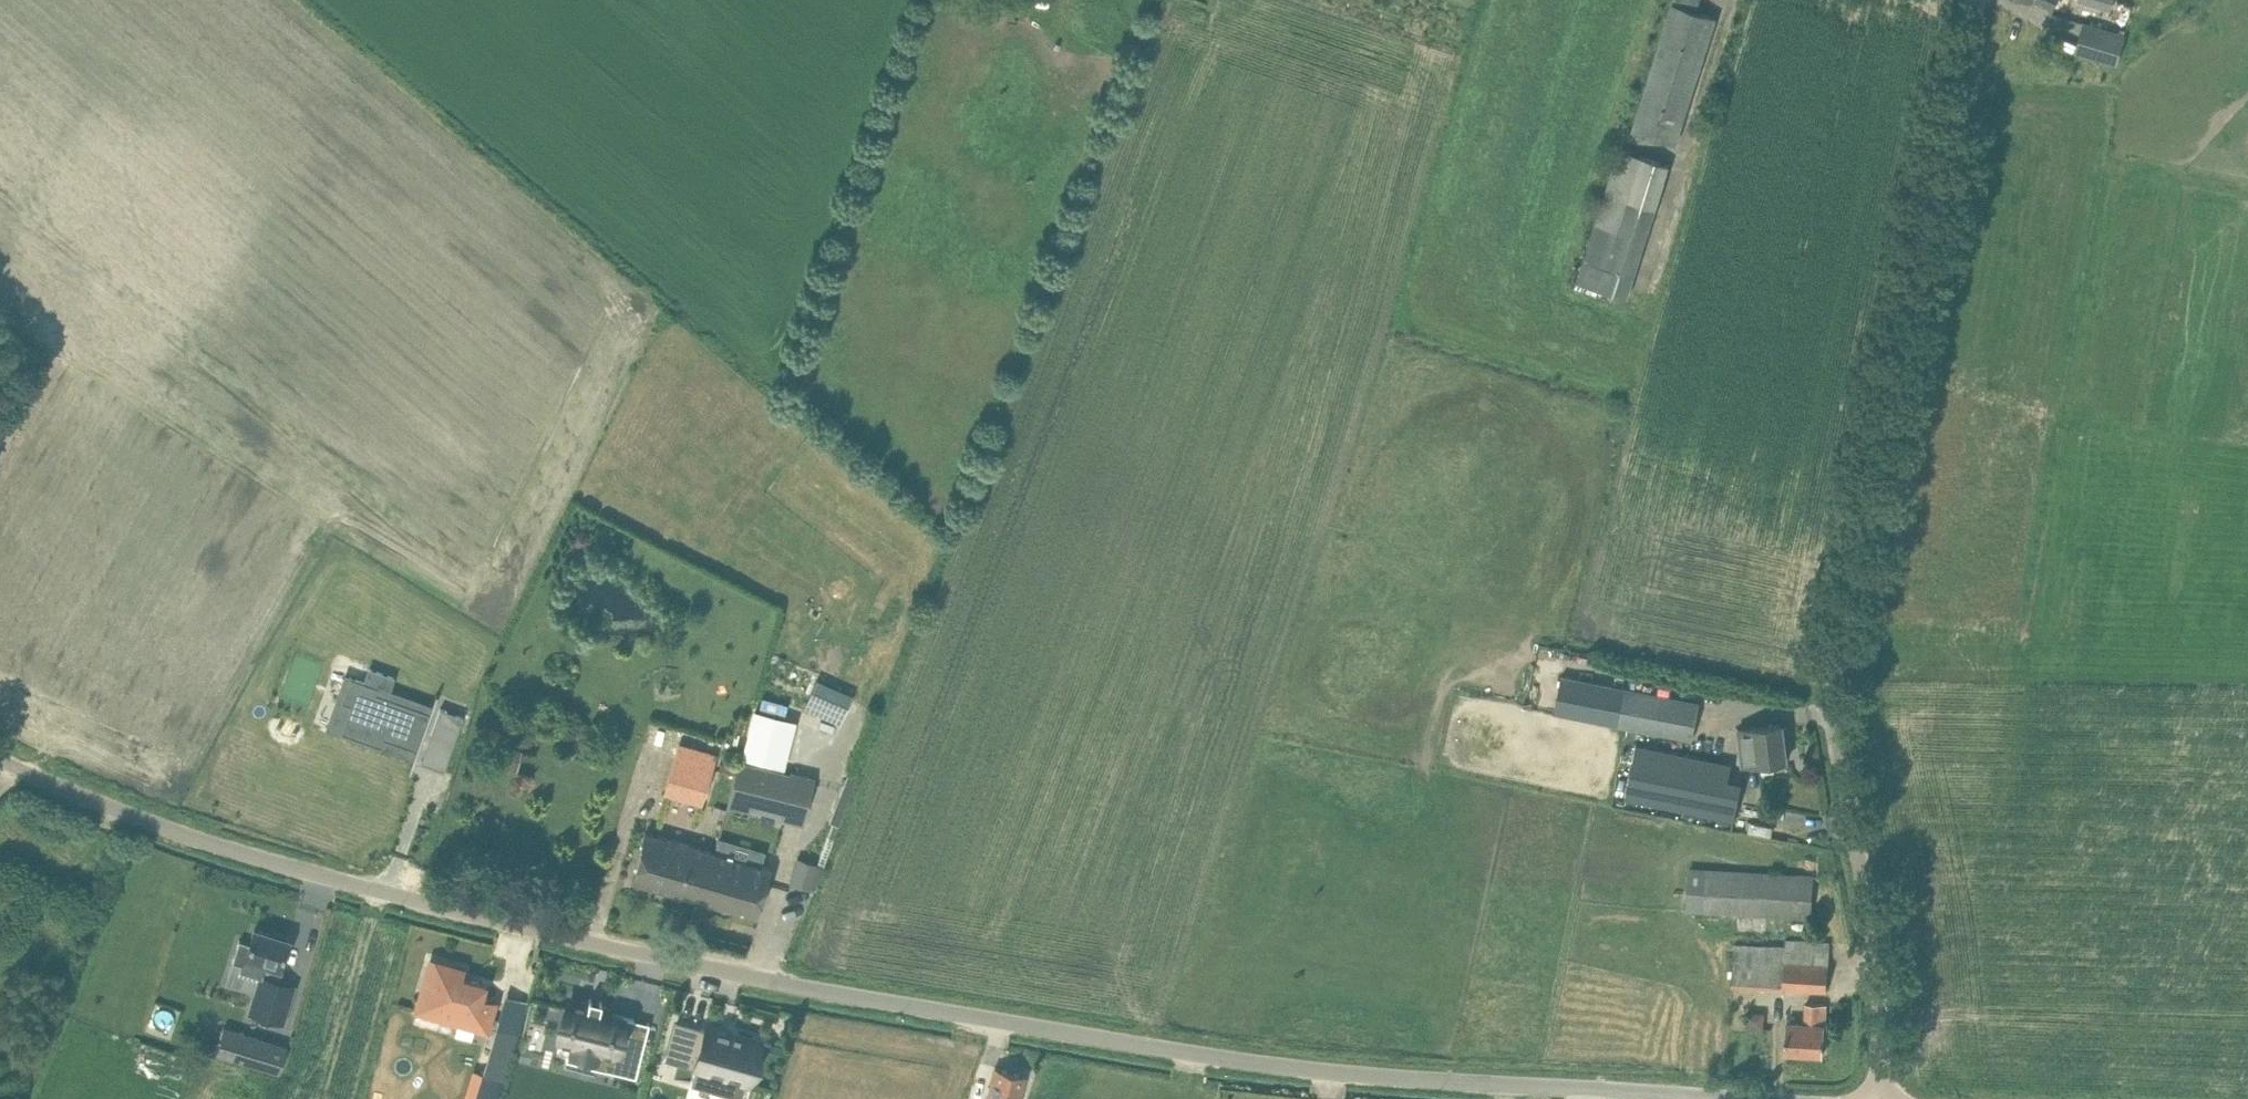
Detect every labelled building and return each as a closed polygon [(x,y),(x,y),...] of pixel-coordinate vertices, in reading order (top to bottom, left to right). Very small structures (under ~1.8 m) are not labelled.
[(1633,129),(1676,143),(1715,20),(1696,14),(1700,0),(1673,0),(1633,129)] [(2055,10),(2060,0),(2035,0),(2055,10)] [(2075,51),(2117,62),(2126,36),(2083,24),(2075,51)] [(1619,149),(1575,282),(1627,298),(1670,165),(1619,149)] [(576,532),(573,537),(575,542),(580,545),(585,543),(588,538),(586,533),(581,530),(576,532)] [(350,704),(341,732),(382,746),(385,738),(416,749),(416,751),(418,752),(432,710),(430,710),(430,712),(386,696),(394,677),(369,668),(365,680),(364,682),(350,677),(341,701),(350,704)] [(1562,675),(1554,713),(1693,740),(1701,702),(1562,675)] [(440,707),(431,732),(454,740),(463,715),(440,707)] [(1788,743),(1786,725),(1782,726),(1782,723),(1740,728),(1742,745),(1744,764),(1786,759),(1784,743),(1788,743)] [(517,768),(520,746),(496,743),(494,765),(517,768)] [(1730,763),(1636,743),(1625,796),(1735,819),(1742,783),(1727,780),(1730,763)] [(665,795),(702,805),(717,755),(679,744),(665,795)] [(738,760),(727,809),(749,815),(752,807),(780,814),(779,820),(802,826),(814,779),(738,760)] [(632,879),(701,899),(714,851),(645,832),(632,879)] [(714,851),(701,899),(756,915),(770,867),(714,851)] [(800,857),(792,882),(810,888),(818,863),(800,857)] [(1691,866),(1688,907),(1811,917),(1814,876),(1691,866)] [(293,985),(276,980),(291,931),(275,926),(273,934),(254,928),(250,943),(239,939),(232,961),(243,964),(243,967),(260,972),(248,1011),(282,1022),(293,985)] [(1733,984),(1827,990),(1830,942),(1786,939),(1785,946),(1735,943),(1733,984)] [(456,966),(431,958),(416,1009),(455,1021),(458,1007),(490,1016),(495,1000),(482,997),(486,983),(454,974),(456,966)] [(571,998),(560,1041),(625,1058),(634,1019),(608,1012),(610,1008),(601,1006),(602,1001),(590,998),(588,1003),(571,998)] [(1823,1054),(1826,1004),(1805,1002),(1803,1024),(1787,1023),(1785,1051),(1823,1054)] [(758,1040),(734,1032),(733,1034),(707,1026),(706,1029),(701,1027),(701,1029),(676,1022),(667,1054),(666,1054),(664,1059),(695,1067),(691,1084),(693,1084),(694,1083),(719,1090),(724,1073),(747,1079),(758,1040)] [(216,1052),(280,1071),(288,1046),(224,1026),(216,1052)] [(496,1027),(488,1053),(510,1060),(518,1033),(496,1027)] [(995,1066),(987,1098),(1019,1098),(1026,1075),(995,1066)]
